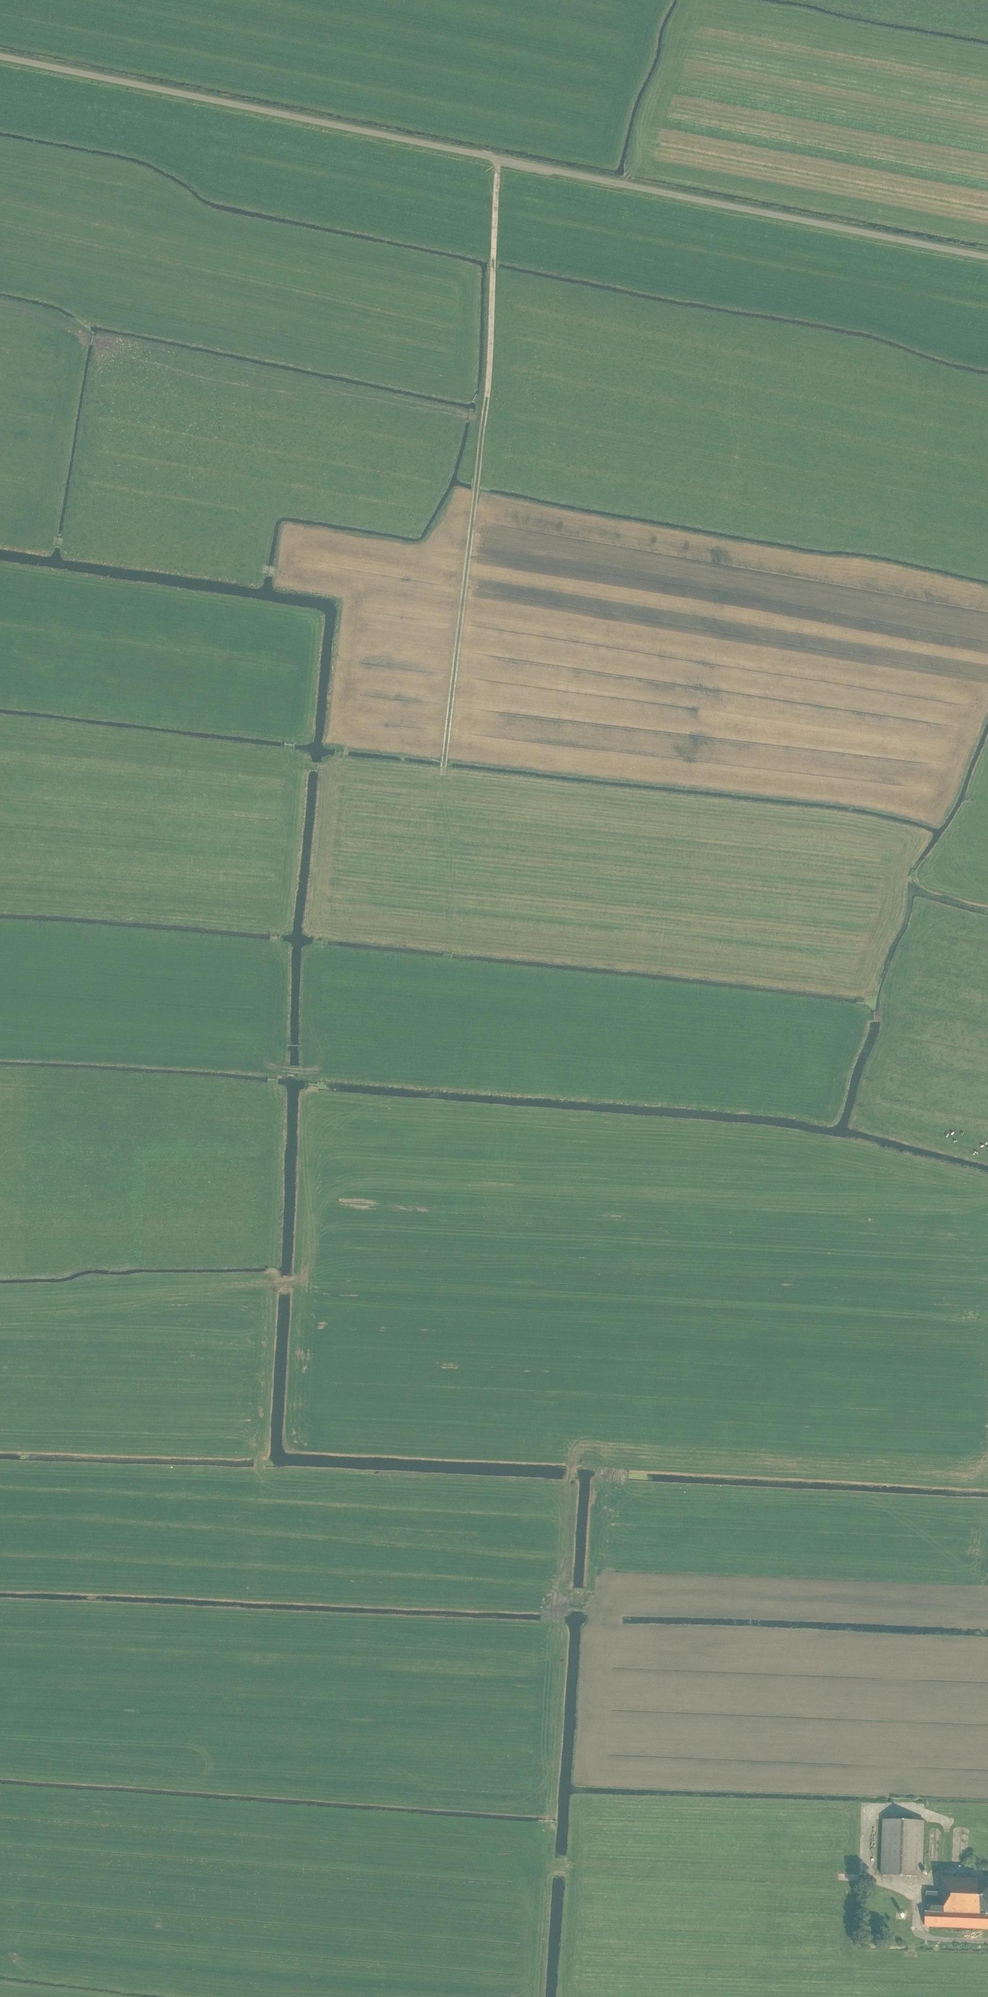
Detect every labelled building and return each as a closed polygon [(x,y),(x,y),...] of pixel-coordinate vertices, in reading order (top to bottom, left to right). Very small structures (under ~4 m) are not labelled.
[(881,1875),(922,1876),(924,1821),(883,1820),(881,1875)] [(942,1877),(941,1887),(939,1887),(939,1893),(927,1892),(925,1926),(987,1929),(987,1879),(942,1877)]
